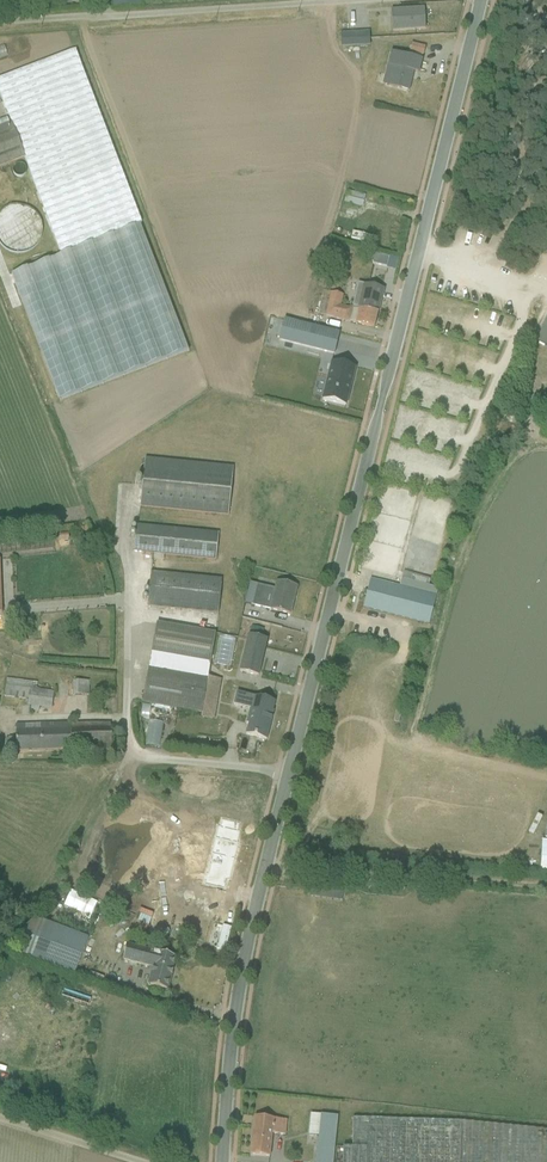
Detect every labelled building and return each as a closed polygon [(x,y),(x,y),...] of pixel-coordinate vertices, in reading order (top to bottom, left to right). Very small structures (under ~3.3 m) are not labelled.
[(392,35),(423,33),(422,8),(390,9),(392,35)] [(368,29),(339,29),(339,46),(368,46),(368,29)] [(416,45),(413,52),(427,56),(429,49),(416,45)] [(413,96),(421,61),(388,53),(380,88),(413,96)] [(61,401),(189,358),(87,54),(5,82),(64,259),(19,274),(61,401)] [(25,161),(9,123),(0,127),(0,171),(25,161)] [(350,194),(348,206),(368,209),(370,197),(350,194)] [(355,242),(377,245),(378,237),(356,234),(355,242)] [(400,271),(401,261),(378,256),(377,266),(400,271)] [(350,308),(376,314),(382,289),(356,283),(350,308)] [(372,328),(376,314),(350,308),(339,305),(341,296),(322,292),(316,314),(372,328)] [(299,306),(299,297),(279,296),(279,306),(299,306)] [(533,343),(546,350),(546,315),(533,343)] [(383,317),(381,329),(386,330),(389,318),(383,317)] [(344,335),(301,324),(296,344),(339,356),(344,335)] [(326,402),(351,409),(361,370),(336,364),(326,402)] [(231,462),(143,455),(140,505),(227,511),(231,462)] [(218,528),(135,522),(133,550),(214,558),(218,528)] [(221,574),(149,569),(147,603),(219,608),(221,574)] [(440,586),(402,575),(400,583),(372,575),(363,606),(429,625),(440,586)] [(243,607),(290,618),(298,588),(251,577),(243,607)] [(209,676),(219,633),(155,617),(152,631),(138,628),(135,637),(140,639),(134,666),(150,670),(143,699),(218,717),(227,680),(209,676)] [(236,672),(257,677),(266,641),(246,635),(236,672)] [(220,640),(219,653),(233,654),(234,640),(220,640)] [(50,708),(54,692),(35,688),(37,681),(6,678),(4,693),(26,695),(25,704),(50,708)] [(87,678),(74,678),(74,693),(87,693),(87,678)] [(236,732),(264,738),(274,694),(246,688),(236,732)] [(67,755),(107,754),(106,723),(66,725),(67,755)] [(201,877),(228,884),(238,848),(211,840),(201,877)] [(21,944),(76,967),(86,944),(31,920),(21,944)] [(149,986),(175,992),(183,956),(130,945),(126,964),(152,970),(149,986)] [(251,1115),(248,1153),(269,1155),(271,1134),(286,1135),(287,1118),(251,1115)] [(343,1119),(315,1117),(313,1138),(323,1139),(321,1161),(339,1161),(343,1119)] [(461,1122),(353,1117),(352,1145),(344,1145),(343,1161),(546,1161),(546,1130),(461,1122)]
